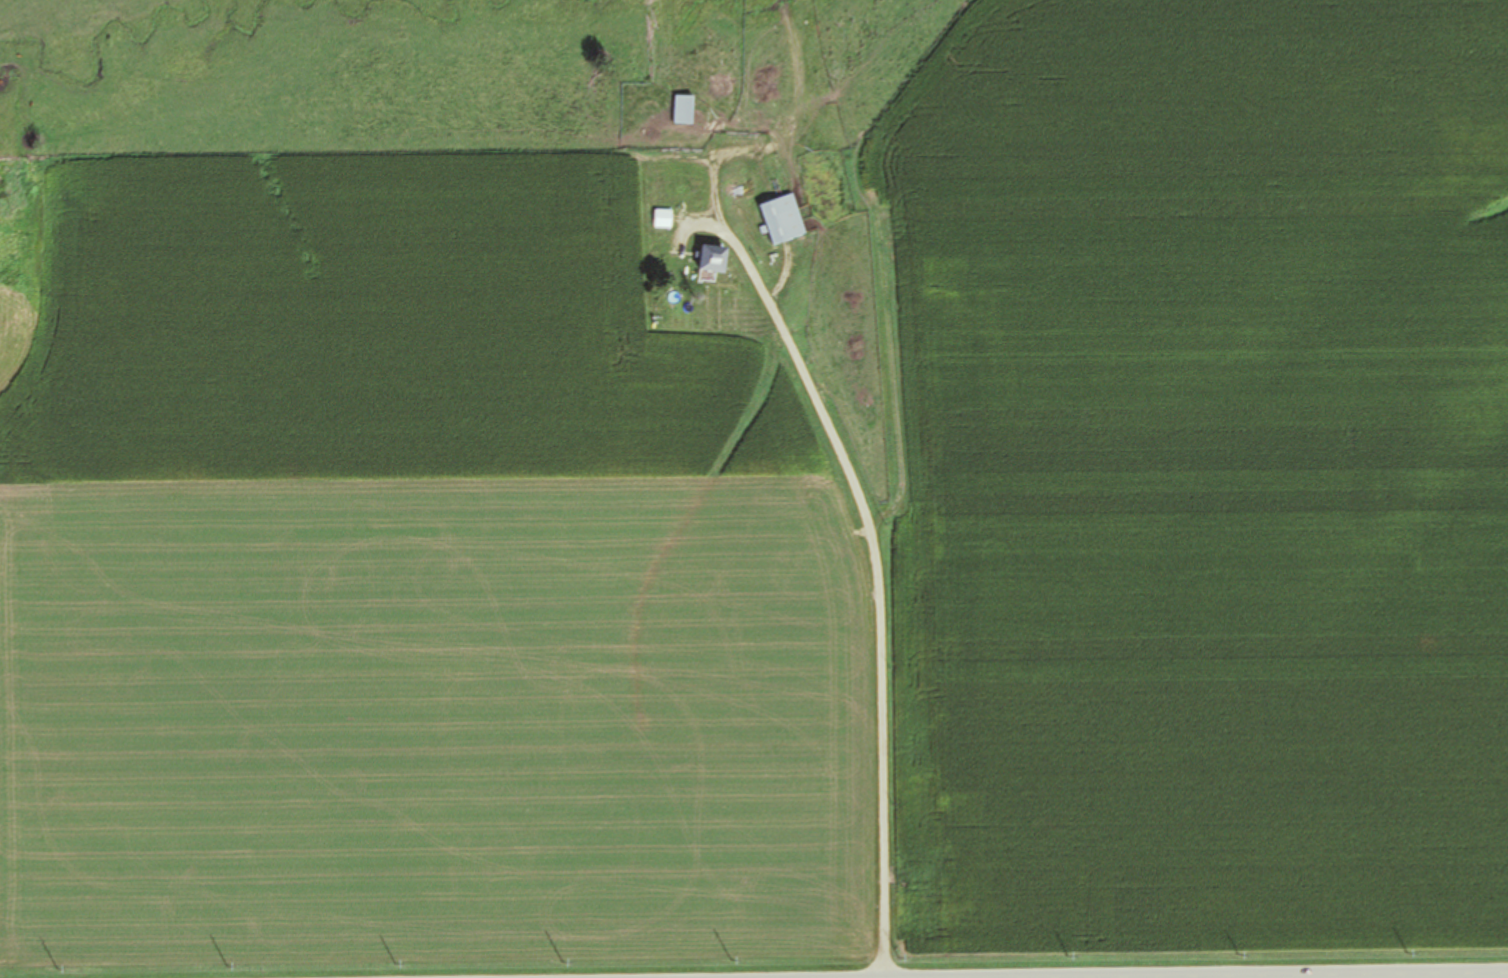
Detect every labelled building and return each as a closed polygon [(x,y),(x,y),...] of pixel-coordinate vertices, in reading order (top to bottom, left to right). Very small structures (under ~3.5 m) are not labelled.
[(674,124),(692,124),(692,96),(674,96),(674,124)] [(759,204),(772,244),(805,234),(792,194),(759,204)] [(671,227),(671,210),(655,210),(655,227),(671,227)] [(723,274),(727,248),(697,244),(693,270),(723,274)]
